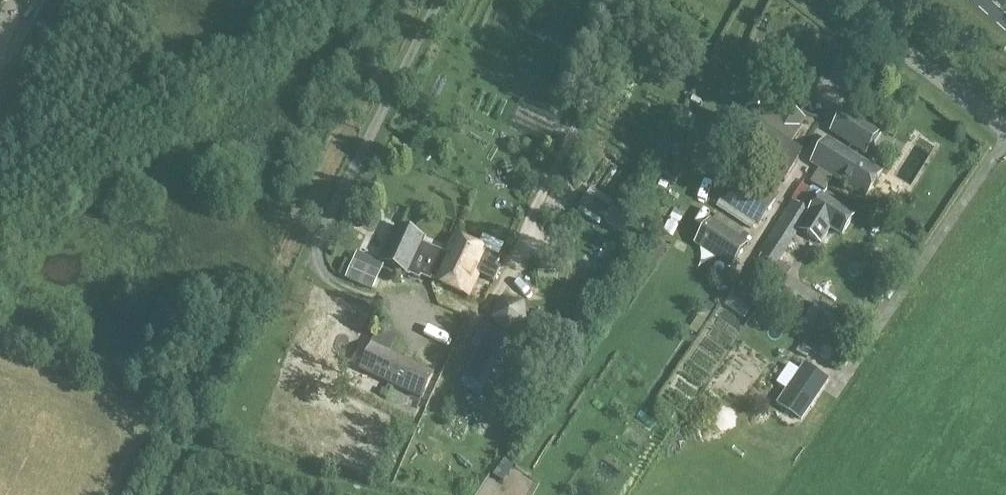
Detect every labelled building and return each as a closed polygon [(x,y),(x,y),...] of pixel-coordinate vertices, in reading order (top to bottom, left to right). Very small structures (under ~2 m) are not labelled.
[(884,129),(845,104),(828,131),(866,156),(884,129)] [(733,123),(721,144),(784,183),(797,161),(781,152),(800,120),(784,111),(778,120),(762,111),(749,133),(733,123)] [(882,173),(824,138),(808,164),(866,198),(882,173)] [(776,197),(734,172),(716,201),(758,226),(776,197)] [(683,214),(692,217),(698,196),(689,193),(683,214)] [(807,228),(803,234),(821,245),(824,239),(830,229),(842,236),(854,218),(820,197),(820,198),(814,195),(808,205),(813,208),(809,215),(809,216),(813,218),(807,228)] [(769,278),(776,266),(787,249),(794,237),(808,214),(809,213),(792,202),(751,268),(769,278)] [(710,225),(708,228),(696,247),(732,269),(744,250),(746,247),(710,225)] [(499,271),(496,269),(500,258),(454,239),(447,256),(422,245),(424,239),(397,227),(380,263),(407,275),(409,272),(420,277),(422,274),(437,281),(436,283),(470,297),(479,275),(495,282),(499,271)] [(370,290),(377,273),(356,263),(349,281),(370,290)] [(522,305),(502,301),(492,318),(506,333),(524,325),(522,305)] [(711,314),(715,308),(708,303),(704,309),(711,314)] [(478,350),(461,388),(465,390),(482,397),(509,338),(482,326),(472,347),(478,350)] [(372,345),(359,372),(423,402),(435,375),(372,345)] [(809,364),(815,355),(802,347),(796,356),(809,364)] [(802,422),(830,381),(805,363),(777,405),(802,422)]
